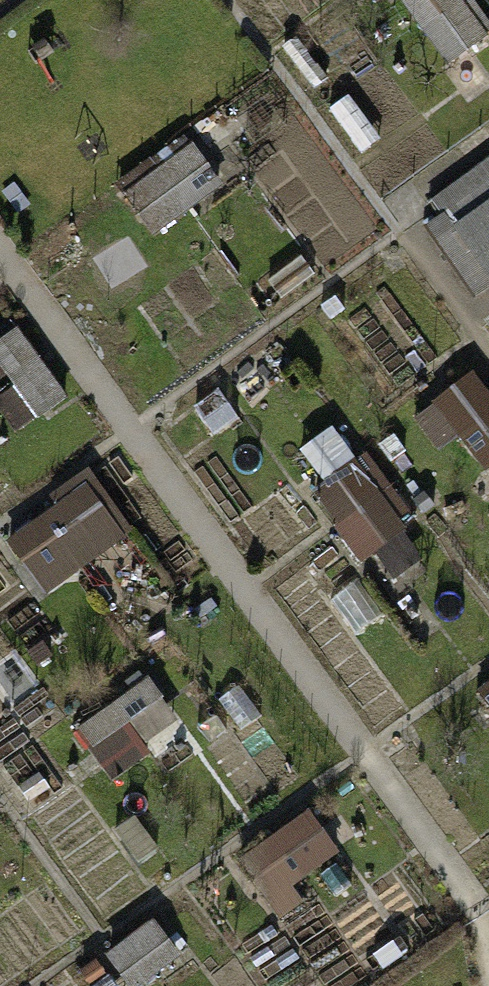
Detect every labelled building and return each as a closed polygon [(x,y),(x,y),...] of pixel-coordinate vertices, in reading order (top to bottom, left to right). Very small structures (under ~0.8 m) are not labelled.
[(449,61),(488,36),(488,29),(471,0),(410,0),(449,61)] [(168,224),(227,180),(195,138),(136,182),(168,224)] [(422,201),(435,217),(425,224),(476,296),(488,287),(488,155),(422,201)] [(0,338),(0,351),(40,417),(72,397),(26,322),(0,338)] [(479,476),(488,469),(488,382),(479,367),(427,404),(479,476)] [(349,419),(300,448),(382,584),(431,555),(349,419)] [(8,536),(51,593),(135,531),(92,473),(8,536)] [(113,772),(189,721),(155,670),(79,721),(113,772)] [(302,881),(347,849),(315,804),(245,853),(289,914),(313,897),(302,881)] [(112,949),(138,985),(140,985),(186,955),(160,917),(112,949)]
